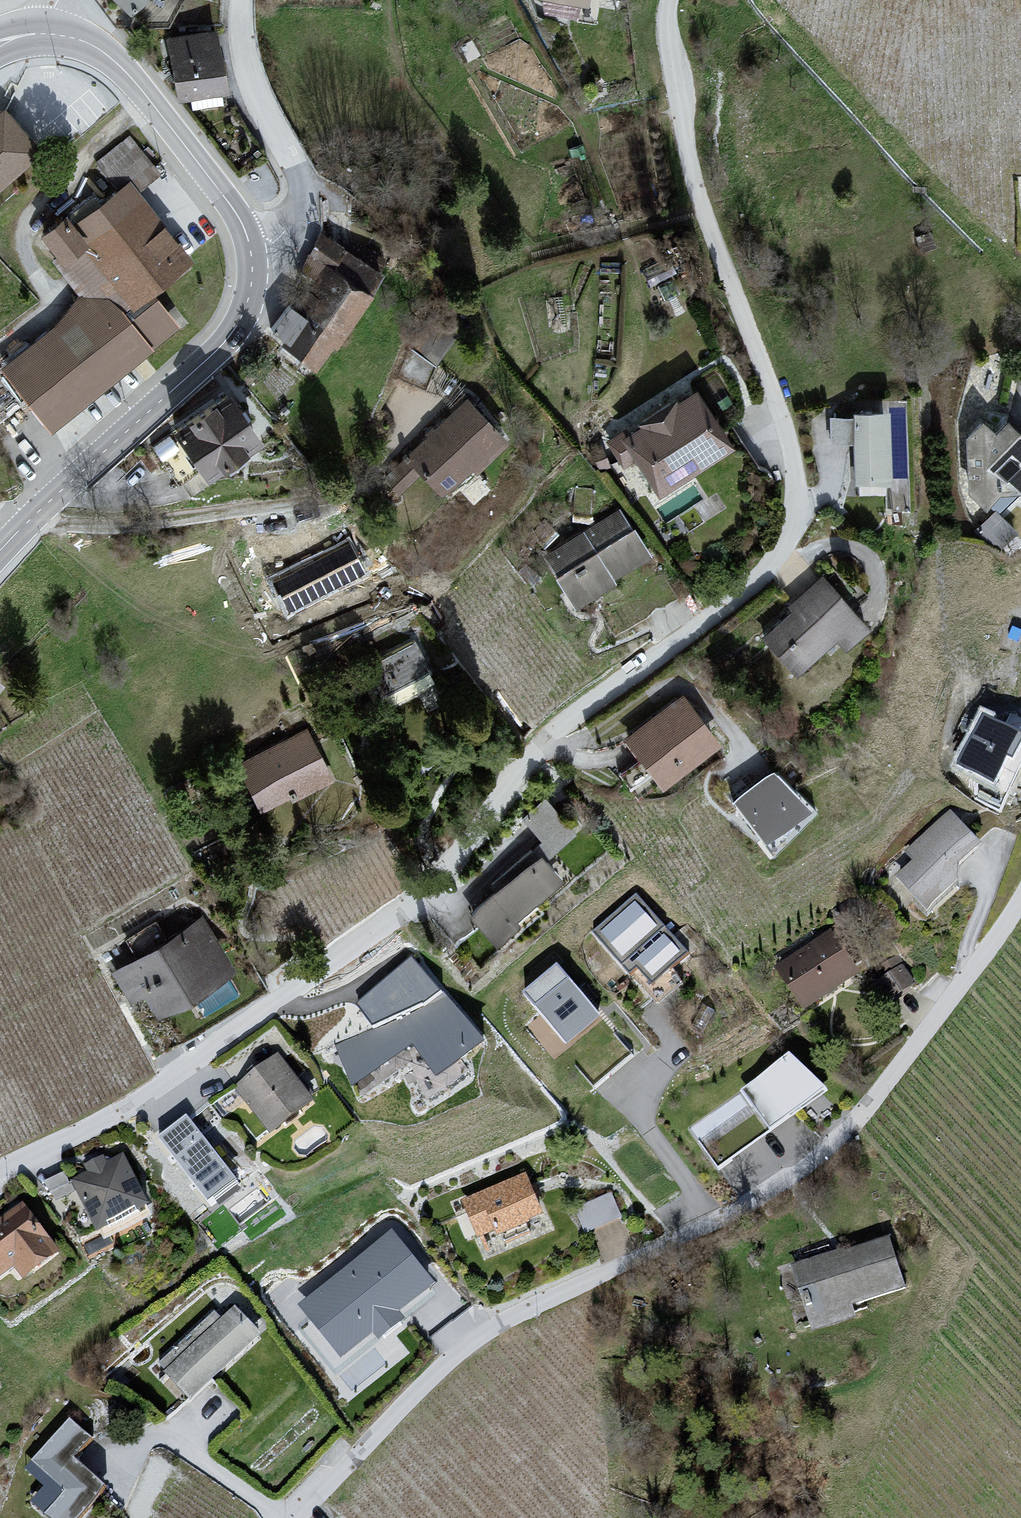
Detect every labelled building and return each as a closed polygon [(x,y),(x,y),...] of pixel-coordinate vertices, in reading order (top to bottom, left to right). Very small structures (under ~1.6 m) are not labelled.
[(132,15),(147,0),(116,0),(132,15)] [(216,35),(171,42),(180,100),(225,93),(216,35)] [(0,119),(0,186),(38,153),(5,115),(0,119)] [(112,185),(40,242),(87,301),(1,369),(52,434),(189,326),(163,292),(197,265),(140,192),(161,176),(130,136),(95,163),(112,185)] [(288,309),(272,329),(288,341),(284,346),(315,368),(332,344),(336,347),(372,298),(368,296),(381,276),(323,237),(305,272),(318,281),(296,313),(288,309)] [(474,382),(417,447),(472,494),(528,428),(474,382)] [(249,391),(175,450),(209,493),(283,434),(249,391)] [(697,395),(626,442),(661,495),(732,449),(697,395)] [(950,480),(1011,522),(1020,508),(1020,416),(1002,403),(950,480)] [(889,417),(856,418),(857,421),(834,422),(834,444),(856,443),(857,484),(890,484),(889,417)] [(619,513),(548,558),(579,606),(613,585),(611,581),(648,557),(619,513)] [(363,573),(350,547),(277,585),(291,611),(363,573)] [(798,611),(766,640),(798,675),(838,639),(848,649),(868,631),(823,581),(794,607),(798,611)] [(431,681),(413,648),(371,671),(389,704),(431,681)] [(684,702),(631,743),(665,787),(718,746),(684,702)] [(306,734),(240,767),(262,810),(328,777),(306,734)] [(773,778),(737,804),(767,842),(808,813),(773,778)] [(542,841),(490,885),(499,896),(475,917),(498,944),(516,928),(513,924),(560,883),(543,864),(576,836),(546,802),(525,820),(542,841)] [(916,859),(898,875),(924,904),(953,878),(953,861),(975,842),(950,813),(909,850),(916,859)] [(637,891),(594,931),(654,994),(696,954),(637,891)] [(202,922),(117,973),(132,998),(145,991),(161,1018),(234,974),(202,922)] [(854,970),(830,934),(780,968),(804,1003),(854,970)] [(481,1038),(412,962),(360,1004),(377,1027),(339,1046),(352,1082),(411,1039),(437,1073),(481,1038)] [(567,969),(523,1004),(566,1058),(611,1022),(567,969)] [(824,1086),(790,1051),(740,1090),(751,1104),(700,1140),(718,1165),(824,1086)] [(277,1056),(238,1087),(270,1129),(310,1098),(277,1056)] [(186,1115),(159,1136),(207,1200),(235,1179),(186,1115)] [(89,1171),(74,1180),(97,1225),(146,1200),(122,1154),(105,1163),(102,1157),(86,1165),(89,1171)] [(532,1171),(455,1204),(478,1257),(554,1224),(532,1171)] [(578,1207),(588,1230),(624,1215),(614,1192),(578,1207)] [(0,1226),(0,1292),(7,1302),(79,1251),(40,1197),(0,1226)] [(392,1233),(302,1305),(341,1353),(373,1328),(379,1335),(400,1318),(394,1310),(430,1280),(392,1233)] [(887,1235),(791,1265),(811,1329),(855,1315),(851,1303),(903,1287),(887,1235)] [(225,1296),(156,1366),(197,1406),(266,1336),(225,1296)] [(37,1461),(70,1486),(46,1517),(47,1517),(95,1517),(122,1483),(89,1457),(105,1436),(74,1413),(37,1461)]
